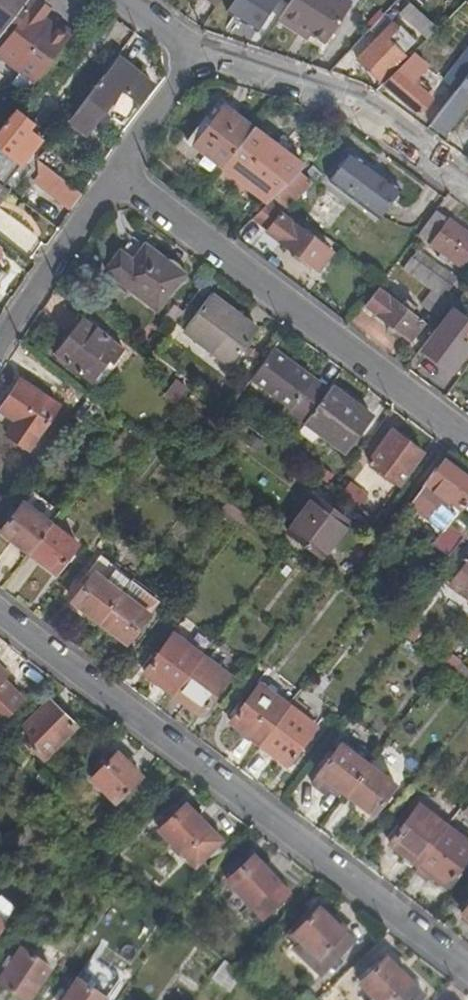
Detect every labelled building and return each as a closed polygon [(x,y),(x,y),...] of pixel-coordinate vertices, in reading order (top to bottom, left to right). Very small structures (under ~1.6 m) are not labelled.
[(4,39),(34,0),(0,0),(0,36),(4,39)] [(221,0),(204,0),(216,8),(221,0)] [(227,12),(261,34),(283,0),(235,0),(227,12)] [(345,0),(291,0),(278,21),(295,32),(298,27),(309,34),(325,44),(351,4),(345,0)] [(15,27),(0,47),(0,56),(34,83),(68,39),(41,19),(45,15),(48,10),(36,2),(17,27),(15,27)] [(438,28),(409,4),(400,15),(426,39),(438,28)] [(68,39),(72,34),(45,15),(41,19),(68,39)] [(381,82),(405,56),(387,39),(397,28),(391,22),(357,59),(381,82)] [(306,39),(309,34),(298,27),(295,32),(306,39)] [(441,87),(452,96),(467,74),(467,50),(441,87)] [(0,56),(0,75),(25,95),(34,83),(0,56)] [(152,86),(118,59),(69,122),(85,134),(121,89),(139,102),(152,86)] [(408,71),(405,68),(387,86),(419,115),(433,102),(427,96),(404,76),(408,71)] [(431,92),(408,71),(404,76),(427,96),(431,92)] [(452,96),(431,125),(445,136),(467,105),(467,74),(452,96)] [(224,165),(251,129),(222,107),(210,123),(205,119),(187,143),(221,169),(224,165)] [(41,136),(29,126),(30,124),(15,112),(0,131),(0,146),(20,162),(41,136)] [(299,170),(302,167),(251,129),(224,165),(247,184),(268,200),(298,171),(299,170)] [(400,191),(349,155),(329,183),(379,219),(400,191)] [(72,201),(78,192),(37,160),(38,175),(72,201)] [(244,188),(247,184),(224,165),(221,169),(221,170),(244,188)] [(310,183),(298,172),(272,198),(285,210),(286,209),(310,183)] [(9,190),(0,184),(0,202),(9,190)] [(285,210),(272,198),(253,219),(268,231),(267,233),(317,270),(331,253),(280,215),(285,210)] [(435,211),(416,236),(457,266),(467,252),(467,236),(435,211)] [(181,275),(132,237),(107,271),(156,308),(181,275)] [(431,287),(437,280),(415,263),(410,271),(431,287)] [(377,288),(364,306),(409,341),(423,324),(377,288)] [(255,331),(210,297),(184,332),(228,366),(255,331)] [(439,326),(457,340),(467,326),(467,323),(451,310),(439,326)] [(122,349),(81,318),(54,354),(90,382),(108,359),(112,362),(122,349)] [(439,326),(421,350),(450,371),(467,348),(457,340),(439,326)] [(300,365),(276,347),(253,376),(286,400),(307,417),(331,387),(310,372),(307,376),(297,369),(300,365)] [(310,372),(300,365),(297,369),(307,376),(310,372)] [(177,378),(167,392),(179,400),(189,387),(177,378)] [(19,379),(0,406),(0,409),(15,419),(5,434),(27,448),(57,405),(19,379)] [(370,417),(331,387),(307,417),(303,423),(343,453),(370,417)] [(97,406),(88,398),(85,402),(94,410),(97,406)] [(307,417),(286,400),(277,413),(298,428),(303,423),(307,417)] [(77,412),(86,419),(94,410),(85,402),(77,412)] [(423,454),(392,430),(369,462),(400,485),(423,454)] [(441,463),(423,487),(426,490),(414,505),(416,507),(443,528),(455,513),(457,515),(464,506),(463,505),(465,502),(463,501),(467,494),(467,483),(441,463)] [(348,484),(338,497),(355,510),(356,508),(373,521),(381,509),(348,484)] [(423,487),(411,503),(414,505),(426,490),(423,487)] [(22,502),(49,523),(59,511),(32,490),(22,502)] [(347,521),(312,495),(285,531),(320,557),(347,521)] [(225,501),(216,512),(236,528),(245,516),(225,501)] [(26,552),(49,523),(22,502),(0,531),(0,532),(26,552)] [(443,528),(416,507),(407,519),(434,539),(443,528)] [(49,523),(26,552),(54,574),(77,544),(49,523)] [(71,602),(99,623),(122,594),(131,582),(132,581),(99,556),(84,576),(88,579),(71,602)] [(158,603),(131,582),(122,594),(147,614),(149,615),(158,603)] [(122,594),(99,623),(125,643),(147,614),(122,594)] [(143,673),(172,694),(201,656),(173,634),(143,673)] [(201,656),(172,694),(199,715),(229,677),(201,656)] [(23,701),(2,679),(6,676),(0,670),(0,721),(1,723),(23,701)] [(230,723),(258,745),(287,707),(259,685),(230,723)] [(42,760),(75,727),(48,701),(16,734),(42,760)] [(287,707),(258,745),(285,765),(315,728),(287,707)] [(331,784),(345,795),(368,766),(340,745),(318,774),(318,775),(311,784),(324,793),(331,784)] [(114,803),(140,778),(116,753),(90,779),(114,803)] [(368,766),(345,795),(371,815),(394,786),(368,766)] [(194,867),(220,841),(184,805),(158,831),(194,867)] [(412,862),(417,866),(447,828),(419,806),(389,844),(403,855),(400,859),(410,866),(412,862)] [(417,866),(418,867),(415,871),(427,880),(431,876),(445,887),(467,857),(467,844),(447,828),(417,866)] [(261,919),(288,893),(252,856),(225,881),(235,893),(227,900),(239,914),(249,906),(261,919)] [(319,976),(353,941),(318,907),(292,934),(300,942),(293,950),(319,976)] [(49,968),(20,948),(0,979),(0,983),(25,999),(29,999),(49,968)] [(423,995),(385,957),(359,983),(376,999),(418,999),(423,995)] [(211,982),(231,995),(243,976),(232,968),(225,962),(211,982)] [(106,997),(77,978),(62,999),(103,999),(106,997)]
